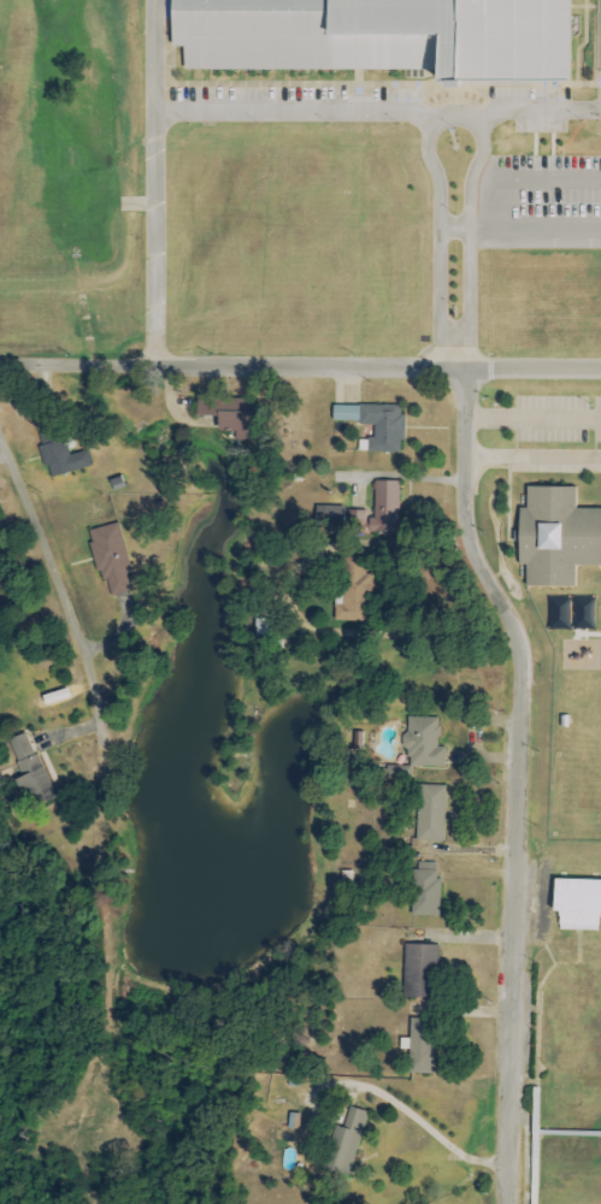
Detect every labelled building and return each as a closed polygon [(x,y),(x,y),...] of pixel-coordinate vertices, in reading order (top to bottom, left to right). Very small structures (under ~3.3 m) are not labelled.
[(568,0),(170,0),(171,47),(182,47),(183,71),(433,70),(433,71),(448,71),(448,81),(568,81),(568,0)] [(250,399),(227,399),(227,398),(195,397),(195,416),(216,416),(215,431),(233,432),(233,440),(249,440),(250,399)] [(368,452),(402,453),(403,406),(333,405),(332,422),(360,422),(360,425),(374,426),(374,438),(368,438),(368,452)] [(87,451),(68,456),(63,440),(39,448),(49,479),(92,466),(87,451)] [(400,482),(374,481),(373,515),(348,515),(348,532),(363,532),(364,526),(377,527),(377,532),(398,532),(400,482)] [(575,509),(575,488),(520,488),(519,565),(525,565),(525,587),(576,587),(576,566),(600,566),(600,509),(575,509)] [(343,505),(315,505),(316,522),(344,522),(343,505)] [(131,572),(119,523),(89,531),(106,598),(130,592),(125,573),(131,572)] [(334,621),(368,622),(369,575),(365,575),(365,558),(343,558),(342,604),(334,604),(334,621)] [(549,631),(569,630),(568,599),(548,599),(549,631)] [(574,630),(593,631),(594,600),(575,599),(574,630)] [(268,620),(254,619),(254,637),(268,638),(268,620)] [(439,719),(406,718),(405,767),(445,767),(445,747),(438,747),(439,719)] [(28,733),(7,741),(22,777),(13,780),(21,799),(38,792),(42,803),(54,799),(28,733)] [(381,777),(411,778),(412,767),(382,766),(381,777)] [(446,786),(418,785),(417,842),(444,843),(446,786)] [(439,863),(413,863),(413,916),(439,916),(439,863)] [(558,930),(600,931),(600,881),(552,880),(551,913),(559,914),(558,930)] [(434,997),(435,945),(405,944),(403,996),(434,997)] [(403,1073),(433,1074),(434,1019),(409,1018),(409,1041),(404,1041),(403,1073)] [(345,1129),(339,1128),(330,1171),(351,1176),(366,1111),(349,1107),(345,1129)] [(299,1130),(301,1114),(289,1112),(288,1128),(299,1130)]
